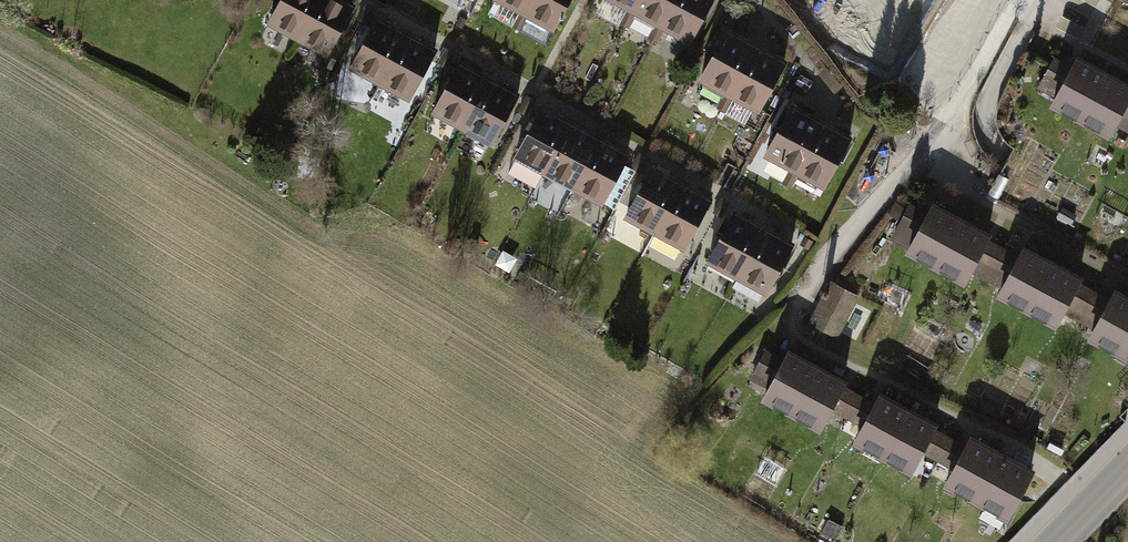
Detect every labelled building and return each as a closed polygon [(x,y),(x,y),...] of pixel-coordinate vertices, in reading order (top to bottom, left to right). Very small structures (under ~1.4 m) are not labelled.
[(298,40),(320,0),(282,0),(269,24),(298,40)] [(344,0),(320,0),(298,40),(326,54),(353,5),(344,0)] [(526,15),(534,0),(497,0),(526,15)] [(526,15),(554,30),(570,0),(534,0),(526,15)] [(630,10),(636,0),(612,0),(630,10)] [(630,10),(658,25),(672,0),(636,0),(630,10)] [(658,25),(685,41),(708,0),(672,0),(658,25)] [(353,69),(382,84),(409,35),(380,19),(353,69)] [(700,81),(729,96),(755,47),(727,31),(700,81)] [(436,50),(409,35),(382,84),(410,99),(436,50)] [(783,62),(755,47),(729,96),(756,111),(783,62)] [(1117,70),(1083,53),(1055,105),(1090,122),(1117,70)] [(436,114),(465,130),(491,80),(463,65),(436,114)] [(1090,122),(1127,142),(1127,141),(1127,76),(1117,70),(1090,122)] [(519,95),(491,80),(465,130),(492,145),(519,95)] [(764,157),(793,173),(820,123),(791,108),(764,157)] [(569,126),(541,111),(516,157),(543,172),(569,126)] [(848,138),(820,123),(793,173),(821,188),(848,138)] [(596,141),(569,126),(543,172),(571,187),(596,141)] [(624,156),(596,141),(571,187),(598,203),(624,156)] [(624,218),(653,234),(680,184),(651,169),(624,218)] [(708,199),(680,184),(653,234),(681,249),(708,199)] [(974,217),(940,199),(913,251),(947,269),(974,217)] [(910,202),(891,237),(910,247),(929,212),(910,202)] [(706,264),(735,279),(762,230),(733,214),(706,264)] [(974,217),(947,269),(985,288),(1008,244),(994,237),(999,229),(974,217)] [(789,244),(762,230),(735,279),(763,294),(789,244)] [(1065,259),(1030,242),(1003,294),(1038,311),(1065,259)] [(1065,259),(1038,311),(1075,331),(1098,287),(1085,280),(1089,272),(1065,259)] [(838,338),(862,296),(832,279),(808,321),(838,338)] [(1120,284),(1093,337),(1127,354),(1127,353),(1127,289),(1120,284)] [(825,359),(793,342),(766,394),(798,411),(825,359)] [(766,393),(785,357),(767,348),(749,384),(766,393)] [(825,359),(798,411),(826,425),(832,413),(846,420),(859,396),(845,388),(853,373),(825,359)] [(917,410),(885,393),(858,445),(890,462),(917,410)] [(917,410),(890,462),(918,476),(924,464),(937,471),(950,447),(936,439),(944,424),(917,410)] [(1008,448),(976,432),(948,486),(980,502),(1008,448)] [(1008,448),(980,502),(1017,521),(1044,467),(1008,448)]
